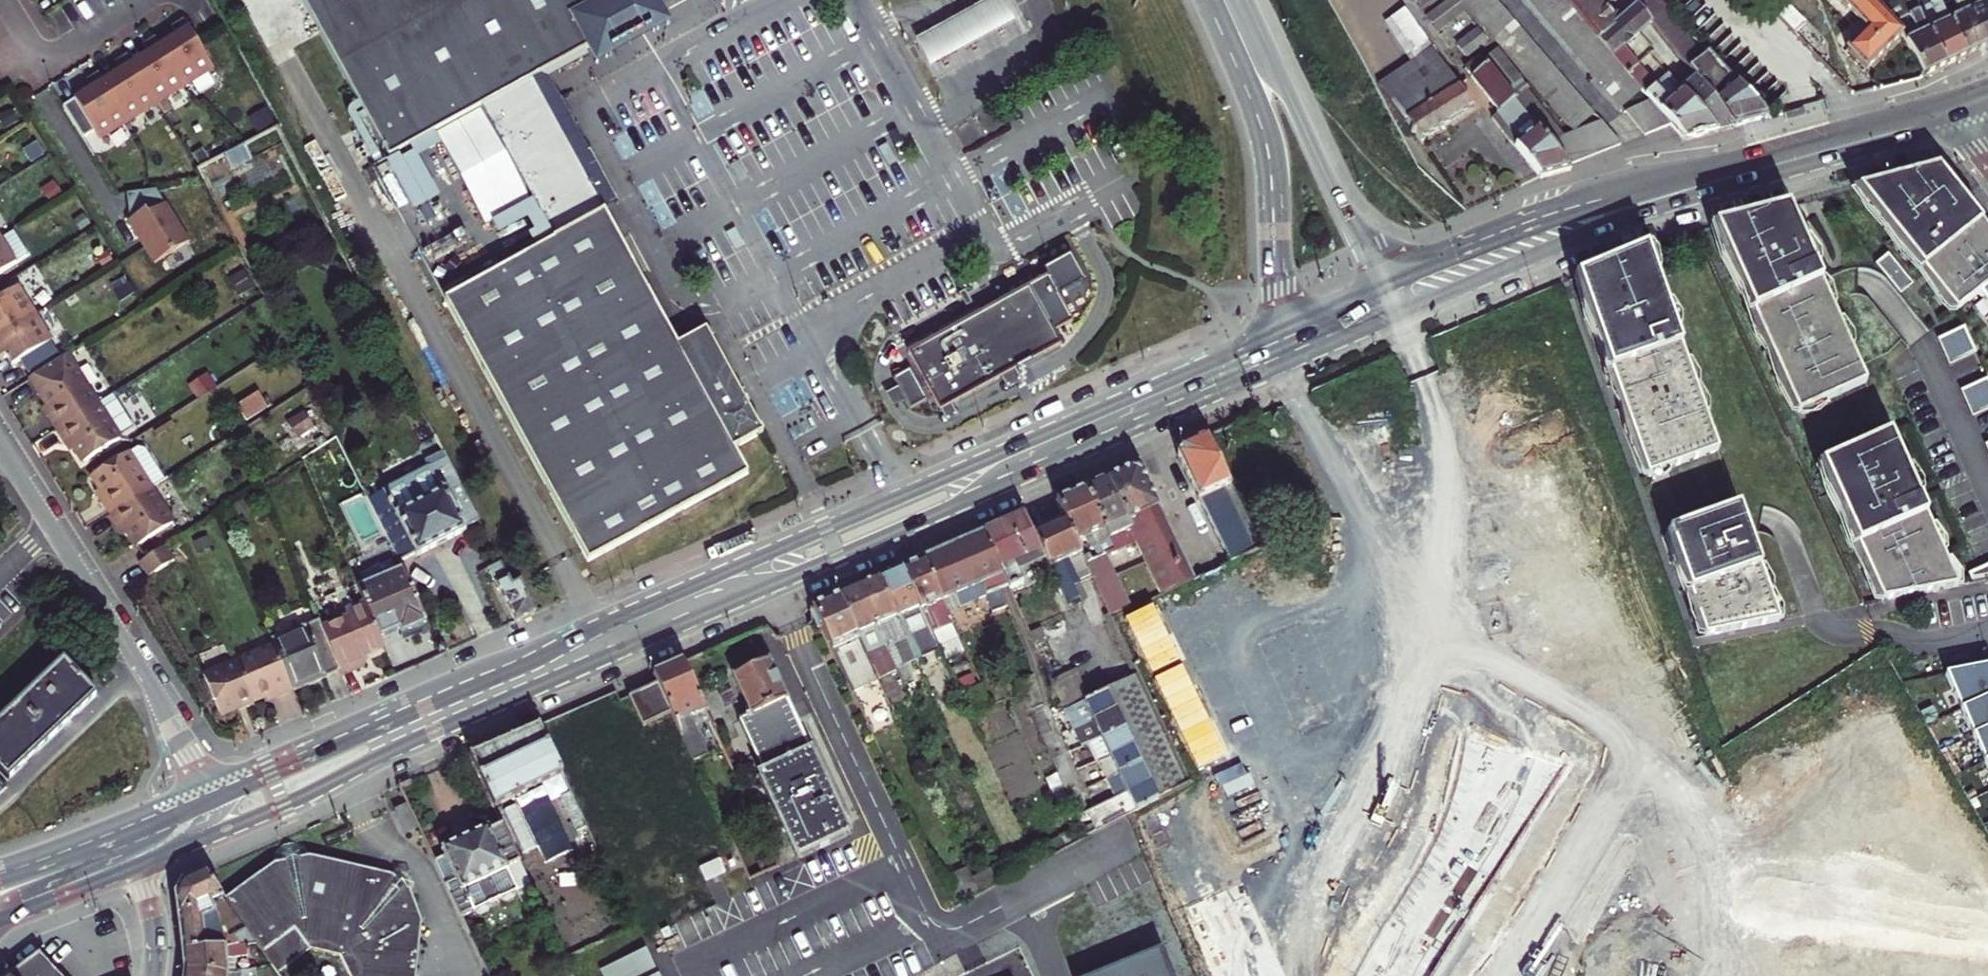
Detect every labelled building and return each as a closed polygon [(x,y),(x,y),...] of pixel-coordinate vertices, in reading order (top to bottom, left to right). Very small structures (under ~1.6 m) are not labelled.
[(487,110),(556,243),(446,300),(578,556),(583,565),(667,522),(745,482),(730,452),(758,437),(704,330),(674,345),(605,211),(608,209),(540,76),(549,72),(583,53),(596,73),(636,53),(675,32),(661,3),(666,0),(307,0),(392,159),(487,110)] [(1490,0),(1456,0),(1569,134),(1589,118),(1490,0)] [(1564,0),(1531,0),(1622,108),(1642,92),(1564,0)] [(1652,103),(1671,126),(1684,141),(1716,132),(1668,76),(1654,87),(1621,48),(1638,34),(1623,17),(1615,24),(1595,0),(1564,0),(1642,92),(1652,103)] [(1763,116),(1656,0),(1644,0),(1637,6),(1651,23),(1682,64),(1733,127),(1766,118),(1763,116)] [(1664,4),(1761,110),(1782,92),(1699,0),(1668,0),(1664,4)] [(1870,0),(1837,0),(1868,32),(1848,51),(1866,71),(1903,36),(1903,34),(1885,16),(1870,0)] [(1946,67),(1921,13),(1907,0),(1904,0),(1885,16),(1903,34),(1903,36),(1913,57),(1923,77),(1946,67)] [(1946,67),(1966,57),(1941,4),(1936,0),(1907,0),(1921,13),(1946,67)] [(1986,47),(1964,0),(1936,0),(1941,4),(1966,57),(1986,47)] [(1986,47),(1987,46),(1987,0),(1964,0),(1986,47)] [(1001,39),(1017,30),(1002,2),(987,10),(939,35),(918,46),(934,75),(954,64),(1001,39)] [(1790,4),(1778,14),(1811,55),(1823,45),(1790,4)] [(1651,23),(1637,6),(1623,17),(1638,34),(1651,23)] [(1432,49),(1405,11),(1387,22),(1411,63),(1432,49)] [(161,44),(186,84),(214,66),(183,17),(171,25),(177,33),(161,44)] [(1466,55),(1486,41),(1478,29),(1458,44),(1466,55)] [(186,84),(161,44),(155,35),(144,43),(149,51),(132,61),(159,103),(186,84)] [(1421,141),(1473,107),(1432,49),(1411,63),(1379,85),(1403,121),(1406,120),(1421,141)] [(1496,50),(1483,60),(1532,122),(1544,113),(1496,50)] [(159,103),(132,61),(127,53),(116,61),(121,69),(105,80),(131,121),(159,103)] [(1498,112),(1492,117),(1532,169),(1539,178),(1569,170),(1567,166),(1624,145),(1603,121),(1569,134),(1547,143),(1532,122),(1483,60),(1480,56),(1465,68),(1498,112)] [(1682,64),(1668,76),(1716,132),(1733,127),(1682,64)] [(103,139),(131,121),(105,80),(99,72),(88,79),(93,87),(66,105),(88,139),(98,131),(103,139)] [(618,204),(549,72),(540,76),(608,209),(618,204)] [(1671,126),(1652,103),(1627,113),(1648,135),(1671,126)] [(199,169),(210,191),(239,176),(235,168),(253,159),(245,145),(199,169)] [(1938,168),(1857,189),(1922,270),(1981,222),(1938,168)] [(190,241),(158,190),(129,192),(131,219),(129,220),(156,262),(190,241)] [(1786,207),(1713,225),(1797,412),(1865,382),(1786,207)] [(13,230),(0,210),(0,238),(13,230)] [(1981,222),(1922,270),(1956,312),(1977,295),(1987,286),(1987,231),(1981,222)] [(0,238),(0,275),(29,257),(13,230),(0,238)] [(1645,247),(1576,277),(1646,476),(1717,450),(1645,247)] [(1911,286),(1888,255),(1876,265),(1900,295),(1911,286)] [(990,384),(1019,369),(1056,350),(1052,343),(1049,337),(1068,328),(1054,302),(1081,288),(1067,261),(1040,275),(1043,281),(984,311),(903,352),(909,366),(925,397),(933,413),(954,402),(990,384)] [(33,281),(0,301),(0,315),(1,316),(0,317),(0,334),(2,337),(50,307),(33,281)] [(1977,295),(1987,308),(1987,286),(1977,295)] [(968,288),(961,292),(968,305),(975,302),(968,288)] [(50,307),(2,337),(12,353),(21,348),(28,359),(67,334),(50,307)] [(1963,328),(1938,339),(1950,366),(1975,354),(1963,328)] [(79,365),(73,355),(38,377),(44,387),(79,365)] [(44,387),(46,390),(81,368),(79,365),(44,387)] [(925,397),(909,366),(887,377),(891,386),(885,389),(878,393),(885,406),(892,403),(898,400),(902,409),(925,397)] [(81,368),(46,390),(55,405),(48,409),(61,431),(104,404),(81,368)] [(1960,391),(1973,417),(1987,410),(1987,382),(1987,379),(1960,391)] [(126,439),(104,404),(61,431),(73,451),(80,447),(90,462),(126,439)] [(1888,434),(1820,464),(1881,601),(1956,586),(1888,434)] [(1179,459),(1200,500),(1221,490),(1230,486),(1206,435),(1182,445),(1179,459)] [(413,557),(414,560),(470,534),(468,530),(481,523),(438,441),(426,447),(421,455),(430,473),(383,494),(379,484),(362,492),(397,564),(413,557)] [(157,488),(134,452),(98,475),(106,489),(100,493),(114,516),(157,488)] [(1194,578),(1142,472),(1131,469),(1107,479),(1130,531),(1109,540),(1114,550),(1134,540),(1160,595),(1194,578)] [(1130,531),(1107,479),(1086,488),(1109,540),(1130,531)] [(1221,490),(1232,514),(1241,509),(1230,486),(1221,490)] [(179,523),(157,488),(114,516),(126,536),(133,532),(142,547),(179,523)] [(1109,540),(1086,488),(1078,491),(1056,501),(1065,519),(1076,543),(1085,539),(1089,549),(1093,548),(1097,557),(1101,556),(1108,553),(1114,550),(1109,540)] [(1737,507),(1667,532),(1704,634),(1778,620),(1737,507)] [(1211,523),(1230,564),(1247,556),(1261,550),(1241,509),(1232,514),(1211,523)] [(1020,575),(1047,562),(1057,583),(1069,577),(1063,562),(1081,553),(1076,543),(1065,519),(1034,533),(1025,515),(983,533),(1006,582),(1011,591),(1024,585),(1020,575)] [(953,546),(972,587),(985,615),(1002,608),(997,596),(1003,593),(999,585),(1002,584),(1006,582),(983,533),(979,534),(953,546)] [(143,561),(151,575),(178,558),(169,545),(143,561)] [(953,546),(923,559),(943,602),(949,599),(963,628),(970,625),(969,617),(958,594),(972,587),(953,546)] [(1091,560),(1088,554),(1083,557),(1086,563),(1091,560)] [(1095,583),(1111,575),(1101,556),(1097,557),(1091,560),(1086,563),(1095,583)] [(943,602),(923,559),(902,568),(923,613),(943,602)] [(1966,574),(1969,582),(1987,578),(1987,564),(1966,574)] [(878,578),(898,620),(910,615),(916,627),(930,657),(941,652),(923,613),(902,568),(878,578)] [(430,634),(400,572),(360,589),(365,600),(381,640),(400,632),(405,644),(430,634)] [(859,587),(888,649),(910,695),(918,692),(908,669),(918,664),(904,633),(898,620),(878,578),(859,587)] [(869,657),(888,649),(859,587),(840,595),(860,639),(869,657)] [(825,631),(834,651),(860,639),(840,595),(827,601),(813,607),(825,631)] [(365,600),(345,608),(348,615),(322,626),(342,672),(343,675),(367,665),(364,658),(385,648),(381,640),(365,600)] [(904,633),(916,627),(910,615),(898,620),(904,633)] [(342,672),(322,626),(319,621),(274,642),(295,691),(295,692),(342,672)] [(860,639),(834,651),(855,695),(881,682),(869,657),(860,639)] [(295,691),(274,642),(239,657),(257,699),(268,694),(271,701),(295,691)] [(1003,653),(1024,699),(1030,712),(1037,709),(1041,708),(1018,657),(1027,653),(1023,644),(1003,653)] [(257,699),(239,657),(207,672),(226,712),(257,699)] [(741,721),(764,771),(759,773),(798,858),(848,834),(769,660),(735,676),(752,715),(741,721)] [(64,662),(42,683),(74,717),(96,696),(64,662)] [(690,674),(685,662),(655,675),(659,684),(672,713),(694,761),(709,755),(691,716),(706,709),(690,674)] [(1946,675),(1962,710),(1987,699),(1987,667),(1946,675)] [(1054,682),(1068,712),(1087,704),(1092,702),(1078,671),(1054,682)] [(1119,712),(1127,728),(1136,747),(1145,765),(1154,783),(1162,800),(1191,785),(1156,710),(1140,678),(1110,693),(1119,712)] [(42,683),(20,704),(52,737),(74,717),(42,683)] [(659,684),(630,697),(643,726),(672,713),(659,684)] [(1092,702),(1087,704),(1096,723),(1119,712),(1110,693),(1092,702)] [(1962,710),(1974,737),(1987,730),(1987,699),(1962,710)] [(20,704),(0,723),(0,726),(30,758),(52,737),(20,704)] [(1043,723),(1037,709),(1030,712),(1037,726),(1043,723)] [(1119,712),(1096,723),(1104,739),(1127,728),(1119,712)] [(1055,742),(1046,722),(1043,723),(1037,726),(1043,739),(1046,747),(1055,742)] [(8,779),(30,758),(0,726),(0,771),(8,779)] [(539,726),(469,755),(494,806),(562,774),(546,741),(539,726)] [(1113,758),(1136,747),(1127,728),(1104,739),(1113,758)] [(1974,737),(1986,763),(1987,761),(1987,730),(1974,737)] [(562,774),(571,792),(584,819),(603,811),(584,770),(578,773),(561,734),(546,741),(562,774)] [(1067,792),(1063,782),(1054,763),(1046,747),(1043,739),(1034,743),(1058,796),(1067,792)] [(1046,747),(1054,763),(1063,759),(1055,742),(1046,747)] [(1110,782),(1145,765),(1136,747),(1113,758),(1102,763),(1110,782)] [(1054,763),(1063,782),(1072,778),(1063,759),(1054,763)] [(1119,800),(1154,783),(1145,765),(1110,782),(1119,800)] [(1080,796),(1072,778),(1063,782),(1067,792),(1071,801),(1080,796)] [(1127,818),(1162,800),(1154,783),(1119,800),(1127,818)] [(571,792),(561,797),(583,845),(593,840),(584,819),(571,792)] [(1089,815),(1080,796),(1071,801),(1080,819),(1089,815)] [(407,802),(397,807),(405,826),(416,821),(407,802)] [(1094,827),(1089,815),(1080,819),(1085,830),(1088,837),(1111,826),(1109,821),(1094,827)] [(441,848),(445,855),(435,859),(463,917),(474,912),(480,914),(488,910),(490,905),(499,901),(504,903),(511,900),(512,895),(518,892),(525,906),(539,900),(503,825),(491,830),(489,826),(441,848)] [(1071,848),(1089,839),(1088,837),(1085,830),(1067,839),(1071,848)] [(424,915),(409,884),(394,875),(307,856),(301,842),(286,840),(276,847),(272,860),(222,897),(255,942),(272,965),(277,972),(309,948),(336,954),(346,975),(418,975),(424,915)] [(617,869),(609,873),(612,880),(621,877),(617,869)] [(210,902),(222,897),(211,882),(204,872),(183,881),(176,897),(183,954),(207,950),(203,921),(213,914),(213,907),(210,902)] [(597,966),(602,975),(679,975),(660,937),(597,966)] [(183,954),(185,970),(228,975),(226,961),(247,957),(245,944),(207,950),(183,954)] [(1100,975),(1173,975),(1162,950),(1100,975)] [(42,952),(17,971),(10,975),(63,975),(52,963),(42,952)]
